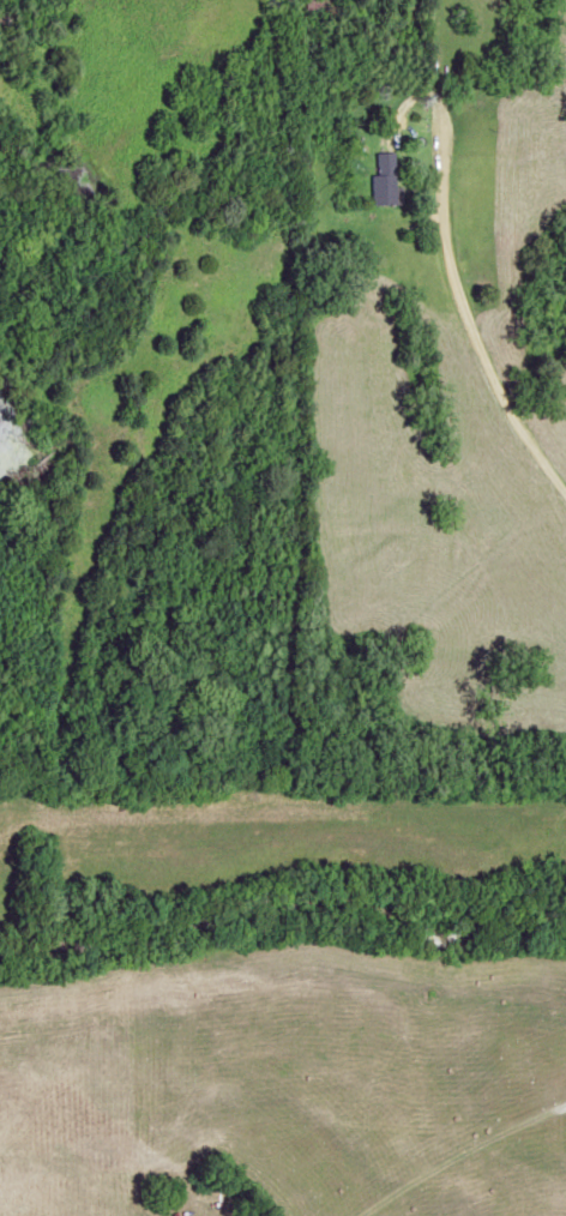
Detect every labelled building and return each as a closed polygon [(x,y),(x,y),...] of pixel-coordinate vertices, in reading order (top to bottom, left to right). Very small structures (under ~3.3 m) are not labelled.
[(303,9),(334,9),(334,0),(303,0),(303,9)] [(373,205),(402,205),(402,186),(396,186),(396,152),(373,152),(373,205)]
